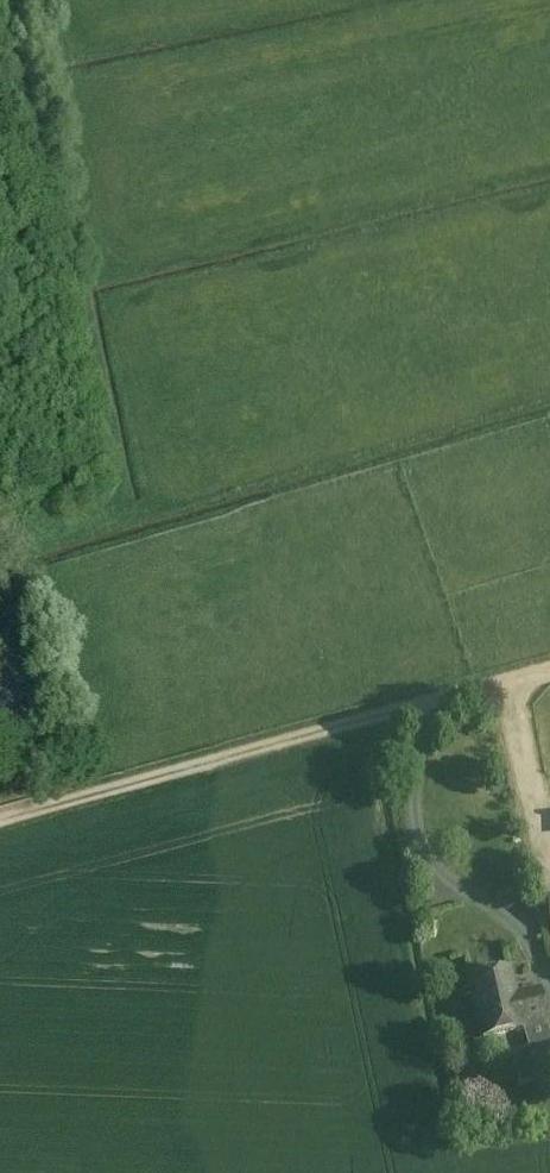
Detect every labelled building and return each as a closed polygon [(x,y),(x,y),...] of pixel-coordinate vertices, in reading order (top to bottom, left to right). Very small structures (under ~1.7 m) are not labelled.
[(538,990),(539,995),(516,1001),(509,970),(470,979),(484,1038),(523,1029),(522,1026),(547,1020),(540,990),(538,990)] [(511,1052),(519,1085),(549,1078),(549,1044),(511,1052)]
